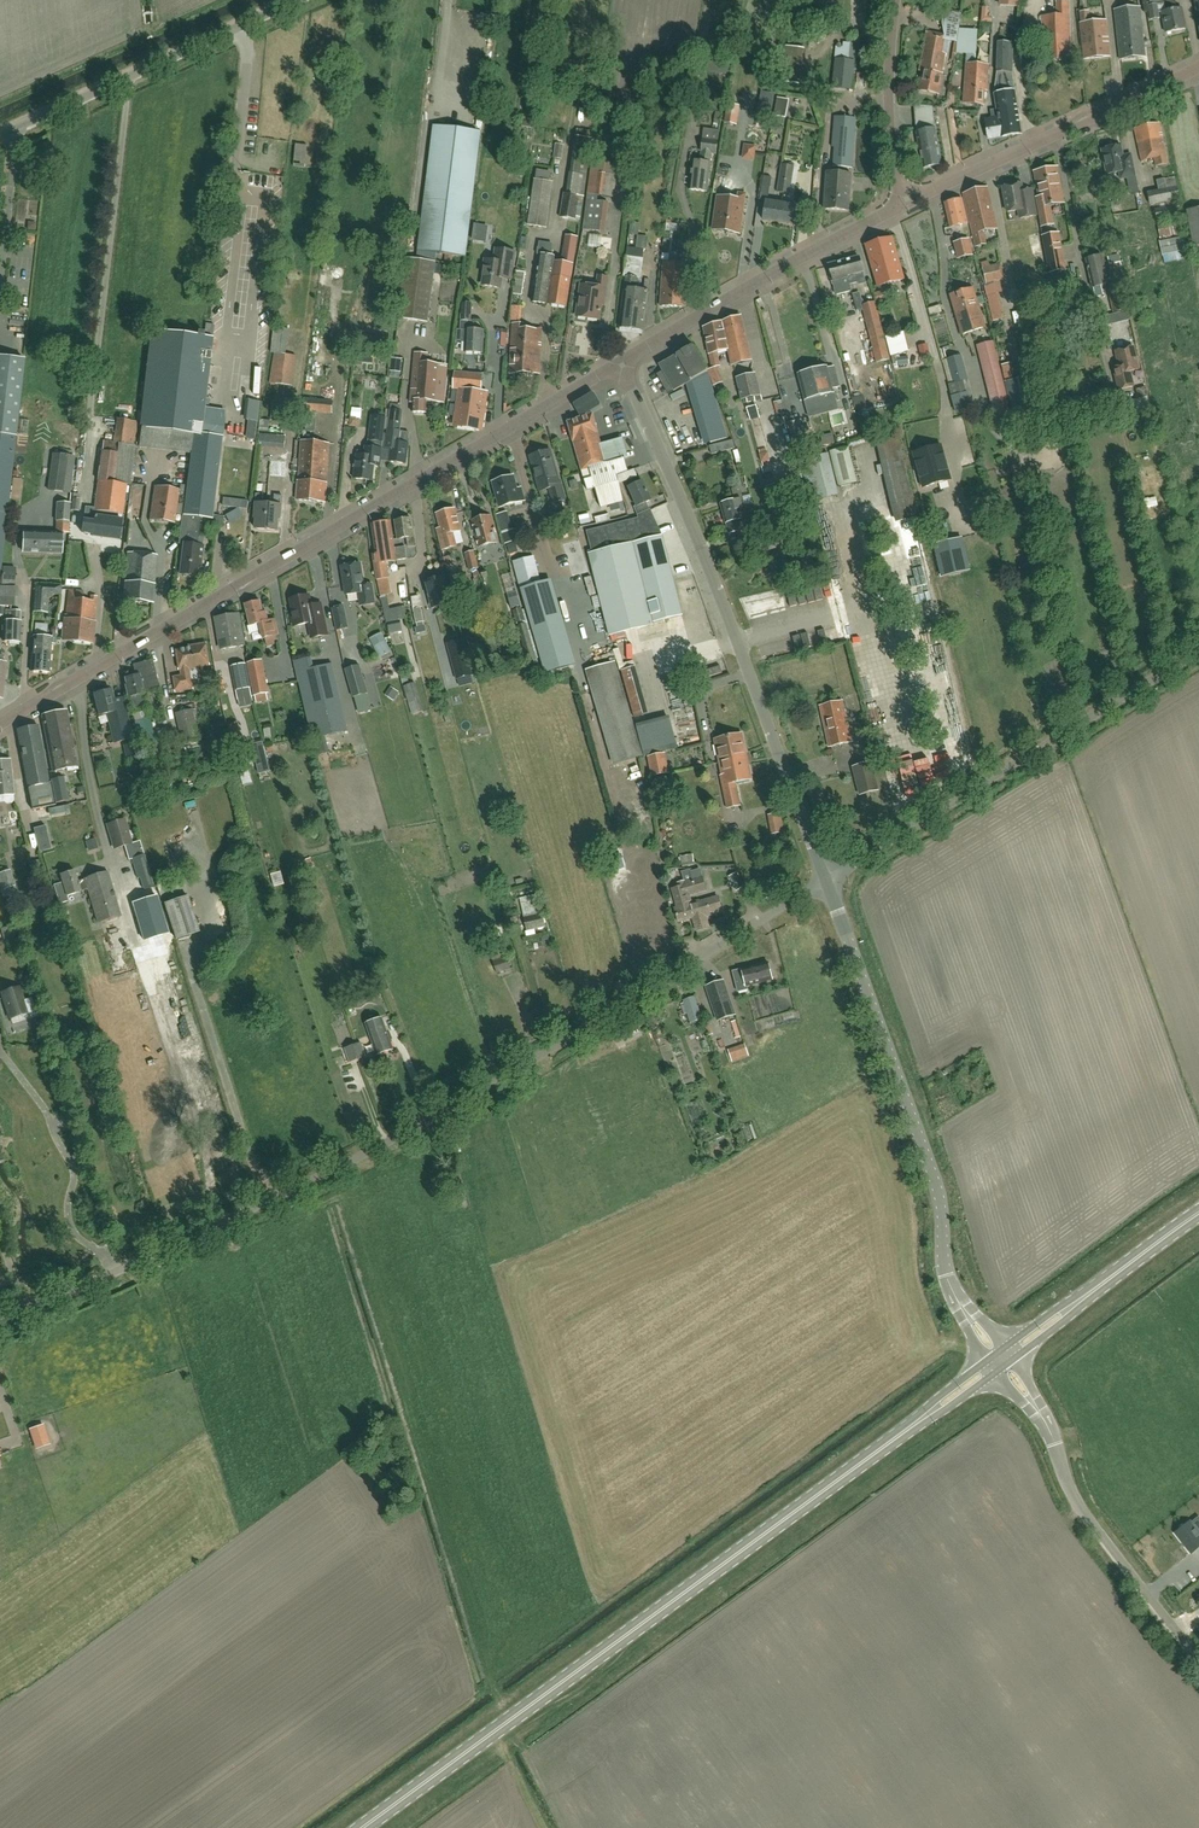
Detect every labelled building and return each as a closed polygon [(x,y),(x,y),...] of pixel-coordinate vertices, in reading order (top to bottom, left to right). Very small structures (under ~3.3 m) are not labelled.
[(1164,1),(1166,11),(1161,12),(1166,33),(1186,29),(1182,9),(1176,10),(1174,0),(1164,0),(1164,1)] [(1071,60),(1069,1),(1056,2),(1057,17),(1042,17),(1043,61),(1071,60)] [(1158,5),(1148,7),(1150,20),(1160,18),(1159,13),(1158,5)] [(1120,60),(1133,58),(1145,57),(1140,8),(1127,9),(1115,10),(1120,60)] [(942,75),(946,54),(943,53),(945,40),(957,42),(961,14),(943,11),(942,24),(944,35),(929,32),(926,32),(923,45),(925,45),(920,71),(922,72),(919,90),(938,94),(941,81),(943,75),(942,75)] [(1090,12),(1079,13),(1084,59),(1110,56),(1106,21),(1091,22),(1090,12)] [(966,28),(964,52),(975,54),(976,38),(977,29),(966,28)] [(841,54),(847,55),(847,58),(858,59),(860,39),(848,38),(847,48),(842,48),(841,54)] [(991,110),(993,119),(986,120),(989,139),(1021,134),(1011,72),(1013,72),(1014,43),(997,42),(995,72),(998,72),(995,94),(997,109),(991,110)] [(787,46),(781,82),(799,85),(805,49),(787,46)] [(981,65),(978,65),(974,65),(975,55),(967,54),(963,103),(973,104),(983,105),(984,90),(988,91),(989,66),(981,65)] [(706,55),(705,61),(703,71),(728,75),(731,58),(706,55)] [(832,88),(852,90),(855,61),(835,58),(832,88)] [(600,76),(585,74),(583,83),(599,85),(600,76)] [(776,112),(787,114),(789,100),(779,98),(776,112)] [(740,106),(727,104),(724,123),(737,125),(740,106)] [(934,129),(932,107),(917,106),(917,107),(914,110),(916,133),(919,146),(916,147),(917,156),(921,155),(923,168),(941,165),(934,129)] [(832,147),(835,148),(842,148),(841,158),(853,159),(857,118),(854,118),(834,116),(832,147)] [(535,119),(523,117),(522,126),(534,128),(535,119)] [(1168,164),(1160,123),(1135,129),(1142,162),(1147,161),(1146,157),(1153,156),(1156,166),(1168,164)] [(467,257),(476,181),(481,132),(433,126),(418,251),(467,257)] [(587,175),(593,131),(578,129),(578,134),(577,134),(571,173),(587,175)] [(700,162),(692,161),(689,190),(707,192),(711,163),(710,163),(711,154),(717,154),(718,139),(719,131),(704,129),(701,152),(700,162)] [(555,144),(553,158),(562,159),(564,145),(555,144)] [(1121,179),(1135,176),(1131,154),(1123,156),(1121,146),(1102,150),(1107,174),(1119,172),(1121,179)] [(317,166),(324,167),(330,168),(333,149),(331,148),(321,147),(319,147),(316,166),(317,166)] [(753,148),(750,161),(759,163),(762,150),(753,148)] [(592,160),(590,172),(587,194),(583,229),(605,232),(609,202),(598,201),(598,196),(614,198),(617,176),(619,163),(606,161),(606,162),(592,160)] [(794,166),(782,164),(777,192),(790,194),(794,166)] [(1033,171),(1038,197),(1036,197),(1042,227),(1055,224),(1052,205),(1064,203),(1058,166),(1033,171)] [(560,218),(576,220),(576,219),(580,220),(584,197),(587,175),(571,173),(569,172),(567,193),(564,193),(560,218)] [(851,174),(826,172),(824,208),(849,210),(851,174)] [(764,176),(763,184),(771,185),(772,178),(764,176)] [(1147,192),(1150,205),(1180,199),(1175,177),(1165,179),(1166,188),(1147,192)] [(550,182),(535,180),(534,179),(528,225),(546,227),(549,206),(546,205),(550,182)] [(1021,184),(1003,187),(1007,212),(1018,210),(1020,219),(1037,215),(1032,189),(1022,191),(1021,184)] [(989,187),(980,190),(963,194),(976,247),(986,244),(983,232),(991,230),(997,229),(989,187)] [(736,200),(717,197),(713,230),(739,234),(745,195),(737,194),(736,200)] [(967,223),(961,199),(945,203),(951,227),(967,223)] [(763,220),(779,222),(782,201),(776,200),(775,203),(768,202),(766,201),(763,220)] [(782,201),(779,222),(794,225),(797,206),(788,204),(789,202),(782,201)] [(1178,205),(1155,209),(1156,215),(1157,221),(1177,218),(1180,217),(1178,205)] [(1187,211),(1193,246),(1196,259),(1198,258),(1198,209),(1187,211)] [(1166,238),(1188,234),(1187,226),(1164,230),(1166,238)] [(1058,233),(1042,236),(1049,274),(1065,271),(1058,233)] [(575,258),(578,236),(565,234),(562,256),(563,256),(562,262),(554,260),(552,276),(547,304),(566,306),(574,257),(575,258)] [(595,236),(594,250),(607,250),(607,237),(595,236)] [(1188,259),(1186,251),(1183,237),(1183,236),(1163,240),(1161,241),(1160,241),(1163,255),(1164,262),(1165,263),(1188,259)] [(904,280),(892,238),(866,245),(877,287),(904,280)] [(969,239),(954,243),(958,258),(972,255),(969,239)] [(552,276),(554,260),(554,257),(551,256),(552,244),(540,242),(538,254),(539,254),(536,273),(544,274),(544,275),(552,276)] [(650,280),(645,279),(644,291),(636,290),(637,278),(641,279),(643,258),(644,250),(629,248),(628,256),(626,256),(623,276),(626,277),(619,327),(631,329),(643,330),(648,291),(649,291),(650,280)] [(483,285),(500,288),(501,278),(510,279),(515,252),(496,249),(494,261),(485,259),(483,271),(485,272),(483,285)] [(1108,284),(1102,256),(1086,260),(1092,288),(1093,288),(1096,299),(1109,296),(1113,313),(1127,309),(1121,288),(1125,287),(1122,273),(1118,252),(1107,255),(1110,267),(1113,266),(1116,276),(1111,278),(1112,283),(1108,284)] [(844,261),(849,282),(850,284),(858,282),(859,285),(866,283),(859,257),(844,261)] [(435,264),(419,262),(407,260),(399,319),(428,322),(435,264)] [(850,284),(849,282),(844,261),(829,265),(830,271),(828,272),(830,280),(832,279),(836,295),(851,291),(850,284)] [(660,305),(673,306),(676,264),(663,263),(660,305)] [(676,264),(673,306),(686,307),(689,265),(676,264)] [(1002,292),(1000,281),(1002,280),(997,264),(982,267),(986,283),(984,284),(992,321),(1005,318),(999,293),(1002,292)] [(970,271),(972,285),(982,283),(980,270),(970,271)] [(525,273),(523,272),(517,271),(515,285),(523,286),(525,273)] [(547,304),(552,276),(544,275),(544,274),(536,273),(532,301),(547,304)] [(577,317),(588,318),(599,320),(602,297),(604,297),(607,277),(598,276),(597,283),(599,283),(599,287),(592,286),(581,284),(577,317)] [(985,327),(985,326),(973,289),(950,296),(962,334),(985,327)] [(474,321),(469,320),(470,315),(471,315),(472,303),(462,302),(460,330),(466,330),(464,352),(482,353),(483,340),(485,338),(485,335),(483,333),(484,330),(474,330),(474,321)] [(856,304),(857,310),(858,310),(863,310),(876,363),(890,359),(875,302),(865,305),(862,305),(862,303),(856,304)] [(741,317),(722,322),(728,349),(727,350),(732,366),(741,364),(741,365),(751,362),(741,317)] [(539,374),(541,329),(534,329),(534,330),(523,329),(523,323),(512,322),(510,373),(539,374)] [(727,350),(728,349),(722,322),(703,328),(709,355),(712,368),(717,367),(720,366),(717,352),(727,350)] [(269,383),(293,386),(297,356),(286,355),(289,329),(274,328),(270,354),(274,354),(269,383)] [(180,574),(182,574),(183,576),(185,577),(187,577),(188,577),(190,575),(196,576),(197,566),(200,566),(202,546),(196,545),(200,516),(212,518),(223,437),(202,434),(213,338),(153,330),(139,447),(191,454),(184,514),(183,514),(178,548),(183,549),(180,574)] [(903,332),(890,335),(895,355),(909,351),(903,332)] [(362,346),(388,350),(389,338),(363,334),(362,346)] [(980,357),(995,354),(992,342),(977,345),(980,357)] [(677,355),(659,365),(663,371),(674,391),(686,384),(692,382),(710,443),(728,438),(708,371),(708,372),(693,346),(677,355)] [(1113,368),(1117,384),(1119,391),(1134,387),(1130,372),(1139,370),(1133,347),(1116,352),(1119,367),(1113,368)] [(444,402),(447,374),(447,366),(427,364),(428,353),(415,352),(410,402),(413,402),(412,411),(425,412),(426,400),(444,402)] [(260,369),(271,369),(271,355),(261,355),(260,369)] [(947,359),(953,383),(968,379),(962,355),(947,359)] [(0,357),(0,569),(24,360),(0,357)] [(400,371),(402,358),(392,357),(390,370),(400,371)] [(238,369),(248,370),(249,360),(239,359),(238,369)] [(717,367),(712,368),(708,370),(713,386),(723,382),(717,367)] [(827,369),(827,367),(818,370),(823,391),(821,392),(819,386),(814,387),(815,394),(818,393),(819,397),(821,396),(822,399),(824,399),(825,403),(822,404),(825,413),(838,410),(832,389),(838,387),(833,367),(827,369)] [(1033,376),(1015,380),(1013,367),(1002,369),(1005,382),(1014,422),(1041,417),(1033,376)] [(823,391),(818,370),(815,370),(814,369),(810,369),(809,372),(798,375),(809,417),(825,413),(822,404),(825,403),(824,399),(822,399),(821,396),(819,397),(818,393),(815,394),(814,387),(819,386),(821,392),(823,391)] [(459,389),(454,426),(481,430),(487,392),(481,391),(483,376),(455,372),(453,388),(459,389)] [(745,400),(760,396),(755,373),(735,378),(740,401),(745,400)] [(1146,388),(1136,390),(1139,399),(1148,397),(1146,388)] [(573,404),(580,417),(601,405),(594,392),(573,404)] [(973,411),(972,399),(967,399),(967,396),(960,397),(961,412),(973,411)] [(304,412),(306,412),(317,413),(332,414),(334,401),(305,398),(304,412)] [(1012,422),(1005,398),(991,401),(997,425),(1012,422)] [(273,401),(271,421),(288,423),(290,403),(273,401)] [(387,433),(384,433),(382,448),(385,448),(390,449),(389,461),(406,463),(408,443),(398,442),(402,411),(400,411),(400,405),(390,404),(387,430),(388,430),(387,433)] [(746,408),(750,418),(759,416),(757,406),(756,406),(746,408)] [(618,479),(617,476),(617,473),(628,470),(619,440),(601,445),(593,413),(589,415),(614,502),(623,499),(618,479)] [(384,433),(386,417),(382,416),(371,415),(368,440),(368,446),(382,448),(384,433)] [(601,506),(614,502),(589,415),(568,423),(573,441),(574,441),(582,469),(589,467),(592,476),(584,478),(587,488),(595,486),(601,506)] [(83,520),(82,532),(92,533),(92,535),(100,536),(120,539),(123,518),(121,518),(108,516),(108,513),(122,514),(126,484),(131,485),(136,446),(135,445),(138,421),(117,418),(117,419),(114,442),(105,441),(103,441),(102,451),(101,451),(97,481),(98,481),(94,508),(92,521),(83,520)] [(261,419),(259,431),(269,432),(270,420),(261,419)] [(246,440),(255,441),(257,422),(248,421),(246,440)] [(316,422),(306,421),(305,431),(316,432),(316,422)] [(802,448),(810,445),(804,433),(797,435),(802,448)] [(260,434),(258,446),(285,449),(286,437),(260,434)] [(899,437),(877,442),(896,523),(917,518),(899,437)] [(489,441),(490,450),(501,449),(501,440),(489,441)] [(734,443),(733,440),(709,446),(712,454),(738,447),(737,442),(734,443)] [(296,500),(311,501),(315,442),(301,441),(298,481),(296,500)] [(315,442),(311,501),(325,502),(327,483),(326,483),(329,443),(315,442)] [(941,445),(913,453),(922,486),(931,484),(950,478),(941,445)] [(848,448),(831,453),(839,487),(857,482),(848,448)] [(381,460),(382,453),(367,451),(358,450),(357,454),(356,454),(353,478),(372,480),(374,465),(380,466),(381,460)] [(559,480),(550,450),(531,456),(541,491),(550,488),(554,502),(565,499),(560,480),(559,480)] [(70,494),(75,456),(52,453),(47,490),(70,494)] [(839,495),(828,453),(800,460),(810,502),(839,495)] [(271,474),(282,475),(283,464),(273,463),(271,474)] [(1015,483),(1025,481),(1020,464),(1011,467),(1015,483)] [(510,475),(501,477),(502,479),(493,482),(500,508),(524,501),(522,491),(517,492),(513,476),(511,477),(510,475)] [(11,499),(13,499),(19,500),(22,479),(13,478),(11,499)] [(589,555),(598,588),(610,636),(655,624),(654,622),(682,615),(662,535),(661,536),(653,517),(654,517),(651,510),(650,510),(646,503),(651,500),(643,481),(629,488),(638,506),(635,507),(638,515),(639,518),(587,531),(592,551),(588,552),(589,555)] [(237,498),(239,484),(231,483),(229,497),(237,498)] [(179,490),(155,486),(150,518),(174,522),(179,490)] [(720,504),(723,513),(739,508),(739,509),(745,507),(740,487),(732,490),(735,500),(720,504)] [(274,505),(268,504),(263,504),(263,494),(256,494),(255,513),(256,513),(255,528),(277,530),(279,515),(281,515),(282,496),(275,495),(274,505)] [(1042,504),(1039,494),(1031,496),(1033,506),(1042,504)] [(85,499),(73,498),(72,498),(71,510),(84,512),(85,499)] [(23,552),(61,553),(62,532),(69,532),(69,521),(70,504),(57,503),(56,521),(57,521),(56,532),(24,530),(23,552)] [(739,508),(723,513),(726,524),(729,533),(739,531),(736,521),(741,519),(752,516),(749,506),(745,507),(739,509),(739,508)] [(461,531),(455,509),(436,514),(442,536),(439,536),(443,550),(457,547),(454,533),(461,531)] [(501,515),(507,534),(519,530),(513,511),(501,515)] [(233,516),(235,523),(247,519),(245,513),(233,516)] [(615,513),(600,515),(601,523),(616,521),(615,513)] [(472,521),(479,546),(497,542),(491,516),(472,521)] [(412,528),(411,518),(403,520),(403,518),(397,519),(398,520),(395,520),(398,539),(407,538),(409,547),(416,546),(414,528),(412,528)] [(390,521),(372,524),(376,554),(372,554),(376,580),(378,580),(381,596),(387,595),(389,594),(386,578),(389,578),(387,562),(396,561),(396,560),(394,548),(390,521)] [(746,528),(749,540),(757,538),(754,526),(746,528)] [(911,569),(919,568),(917,529),(908,530),(911,569)] [(761,537),(757,538),(749,540),(752,548),(763,544),(761,537)] [(969,570),(962,538),(934,544),(941,576),(969,570)] [(394,548),(396,560),(407,559),(405,546),(394,548)] [(474,551),(464,553),(469,571),(479,568),(474,551)] [(127,553),(123,600),(153,602),(157,555),(145,554),(127,553)] [(453,566),(450,556),(443,558),(446,568),(453,566)] [(534,556),(513,562),(520,587),(541,582),(534,556)] [(508,576),(516,574),(513,559),(504,561),(508,576)] [(375,603),(371,584),(363,585),(360,564),(341,567),(345,596),(358,594),(360,606),(375,603)] [(11,605),(15,605),(15,597),(18,597),(18,587),(15,587),(15,568),(2,567),(1,586),(0,586),(0,605),(11,605)] [(409,576),(398,577),(400,606),(411,605),(409,576)] [(697,576),(689,578),(691,586),(698,584),(697,576)] [(443,577),(426,581),(433,607),(450,602),(443,577)] [(463,579),(451,583),(454,594),(466,590),(463,579)] [(587,581),(579,583),(581,591),(589,588),(587,581)] [(546,582),(522,589),(546,673),(575,664),(557,604),(553,605),(546,582)] [(48,613),(49,595),(61,595),(61,585),(36,584),(33,613),(48,613)] [(83,591),(68,590),(63,640),(92,643),(96,597),(90,596),(90,601),(82,600),(83,591)] [(291,614),(294,626),(308,623),(311,638),(327,634),(320,604),(311,606),(309,596),(307,596),(305,595),(299,596),(299,598),(290,600),(293,614),(291,614)] [(387,595),(381,596),(383,611),(389,610),(387,595)] [(411,597),(413,609),(416,623),(417,627),(415,627),(416,634),(427,632),(425,625),(424,625),(424,622),(421,608),(423,607),(420,595),(411,597)] [(268,620),(265,610),(262,611),(260,601),(245,604),(250,625),(248,626),(250,634),(261,631),(263,637),(278,633),(275,619),(268,620)] [(347,628),(343,607),(332,609),(336,630),(347,628)] [(516,623),(525,621),(521,608),(513,610),(516,623)] [(409,609),(391,609),(391,618),(409,619),(409,609)] [(20,621),(20,611),(5,610),(5,621),(4,620),(3,641),(9,641),(9,644),(19,645),(19,642),(20,642),(21,621),(20,621)] [(244,645),(238,613),(215,618),(221,649),(244,645)] [(700,619),(704,643),(716,641),(713,627),(714,627),(713,617),(700,619)] [(390,634),(402,631),(400,621),(387,623),(390,634)] [(526,624),(518,627),(528,662),(536,660),(526,624)] [(831,627),(803,634),(808,652),(836,645),(831,627)] [(619,643),(632,639),(631,633),(617,636),(619,643)] [(50,672),(51,644),(56,644),(56,638),(33,636),(32,650),(31,671),(50,672)] [(373,645),(380,658),(391,652),(384,639),(373,645)] [(463,640),(446,644),(452,665),(456,681),(473,676),(470,665),(463,640)] [(200,676),(199,672),(199,668),(211,666),(207,642),(188,645),(189,648),(175,651),(179,671),(180,671),(181,675),(173,676),(175,692),(193,690),(194,690),(192,677),(200,676)] [(628,660),(639,658),(636,647),(626,649),(628,660)] [(312,740),(316,756),(318,756),(323,755),(328,753),(329,753),(325,736),(348,731),(341,701),(332,663),(314,668),(311,657),(294,661),(312,740)] [(134,719),(148,716),(145,705),(146,705),(143,693),(148,691),(148,692),(159,689),(152,660),(142,662),(134,664),(133,665),(135,675),(124,678),(126,685),(125,685),(128,697),(130,697),(132,708),(131,708),(134,719)] [(248,663),(248,664),(249,670),(254,695),(255,695),(267,693),(268,692),(262,660),(248,663)] [(616,661),(586,670),(613,765),(643,756),(616,661)] [(245,663),(231,666),(238,701),(251,698),(252,698),(250,688),(245,663)] [(352,697),(366,693),(358,665),(344,669),(352,697)] [(637,717),(653,714),(643,665),(627,669),(637,717)] [(716,668),(718,678),(731,675),(729,665),(716,668)] [(403,687),(408,703),(412,715),(424,711),(420,700),(416,683),(403,687)] [(398,689),(394,698),(401,701),(405,692),(398,689)] [(114,742),(132,738),(123,698),(113,700),(111,690),(94,694),(99,715),(107,713),(114,742)] [(670,695),(672,705),(686,702),(684,692),(670,695)] [(851,742),(842,701),(820,707),(829,747),(851,742)] [(200,739),(193,710),(193,709),(176,713),(182,743),(200,739)] [(77,770),(66,711),(41,716),(52,772),(67,769),(67,772),(77,770)] [(695,716),(699,733),(704,732),(700,715),(695,716)] [(55,803),(56,803),(52,786),(50,787),(38,726),(16,730),(32,809),(56,805),(55,803)] [(716,740),(721,762),(739,759),(739,760),(746,758),(741,734),(716,740)] [(238,738),(231,740),(233,753),(240,752),(238,738)] [(268,762),(263,742),(251,744),(257,765),(259,774),(270,771),(268,762)] [(129,755),(136,753),(134,744),(127,745),(129,755)] [(665,753),(648,756),(652,777),(669,773),(665,753)] [(739,759),(721,762),(724,776),(721,776),(728,808),(740,806),(735,782),(751,779),(746,758),(739,760),(739,759)] [(923,766),(909,771),(918,796),(954,783),(947,760),(924,768),(923,766)] [(14,795),(10,761),(0,762),(0,796),(14,795)] [(880,791),(872,762),(852,767),(859,796),(880,791)] [(637,788),(647,787),(644,764),(634,765),(637,788)] [(51,779),(52,786),(56,803),(68,801),(63,777),(51,779)] [(186,804),(193,803),(192,791),(185,792),(186,804)] [(659,826),(659,811),(656,811),(655,798),(647,799),(648,827),(659,826)] [(70,812),(69,805),(48,809),(49,816),(70,812)] [(781,813),(768,815),(771,834),(784,832),(781,813)] [(117,822),(107,825),(114,849),(125,846),(129,860),(132,859),(138,879),(140,878),(143,889),(153,886),(140,841),(131,844),(124,820),(117,822)] [(34,828),(39,852),(51,849),(45,826),(34,828)] [(95,838),(85,840),(87,850),(98,847),(95,838)] [(163,853),(180,852),(180,842),(162,843),(163,853)] [(64,854),(67,866),(72,864),(69,852),(64,854)] [(678,922),(691,918),(693,918),(696,931),(709,927),(706,916),(712,915),(711,912),(722,909),(718,897),(699,903),(698,901),(692,903),(689,894),(706,889),(705,885),(702,876),(701,870),(691,873),(690,869),(681,872),(682,873),(682,876),(684,881),(675,883),(676,888),(672,889),(678,908),(674,909),(678,922)] [(3,889),(16,886),(10,870),(0,873),(0,879),(3,889)] [(81,892),(88,889),(98,923),(121,916),(107,871),(84,878),(85,879),(77,881),(74,871),(60,875),(62,883),(53,885),(59,904),(69,901),(67,896),(81,892)] [(737,872),(729,876),(736,891),(744,886),(737,872)] [(522,909),(524,917),(527,931),(546,927),(542,913),(540,901),(538,901),(536,894),(520,898),(522,909)] [(164,904),(175,940),(198,932),(187,897),(164,904)] [(120,950),(129,946),(124,933),(115,937),(120,950)] [(79,934),(70,936),(72,943),(80,940),(79,934)] [(489,948),(493,961),(497,973),(511,969),(507,956),(503,944),(489,948)] [(768,962),(733,971),(738,992),(748,990),(747,986),(772,980),(772,978),(774,977),(772,970),(770,971),(768,962)] [(718,1021),(735,1015),(723,980),(706,986),(718,1021)] [(16,1016),(22,1019),(28,1017),(27,1014),(36,1011),(31,998),(27,999),(28,1002),(23,1003),(18,988),(2,993),(10,1018),(16,1016)] [(701,1016),(700,1013),(700,1012),(695,996),(683,1000),(688,1017),(690,1016),(691,1020),(701,1016)] [(393,1049),(382,1018),(366,1024),(377,1055),(393,1049)] [(349,1063),(366,1057),(361,1042),(344,1048),(349,1063)] [(745,1044),(740,1046),(744,1057),(749,1056),(745,1044)] [(463,1151),(460,1143),(454,1145),(457,1153),(463,1151)] [(466,1196),(464,1188),(458,1169),(451,1171),(457,1190),(458,1194),(459,1197),(466,1196)] [(43,1425),(31,1429),(37,1447),(49,1443),(43,1425)] [(1176,1533),(1191,1553),(1198,1547),(1198,1534),(1190,1522),(1176,1533)]
